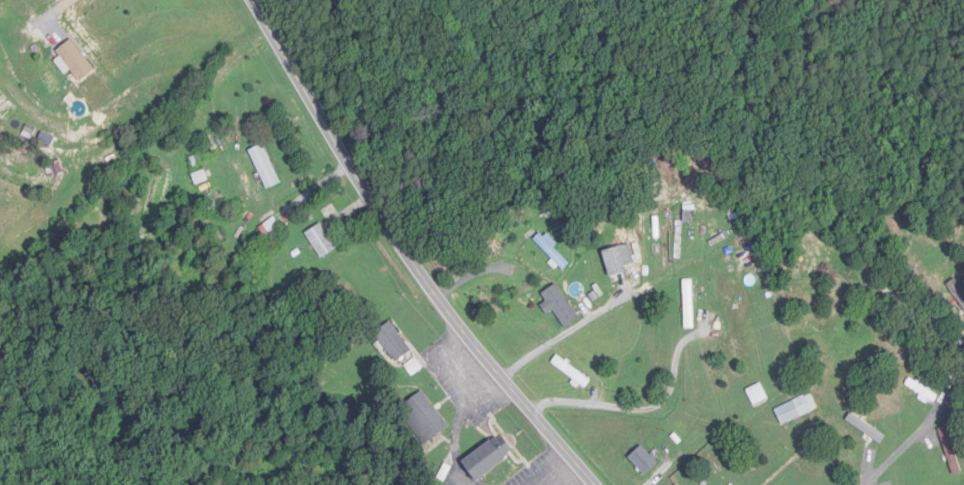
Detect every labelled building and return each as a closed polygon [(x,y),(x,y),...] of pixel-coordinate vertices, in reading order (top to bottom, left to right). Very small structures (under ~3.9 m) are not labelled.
[(269,190),(282,183),(263,145),(249,152),(269,190)] [(62,174),(58,163),(47,167),(51,178),(62,174)] [(323,260),(338,250),(321,224),(306,235),(323,260)] [(535,241),(564,271),(570,265),(555,249),(557,247),(543,233),(535,241)] [(627,268),(636,266),(631,245),(603,252),(610,278),(628,274),(627,268)] [(695,281),(685,281),(685,329),(695,329),(695,281)] [(542,307),(548,315),(554,311),(566,329),(580,319),(557,285),(543,295),(548,302),(542,307)] [(397,363),(412,352),(391,323),(376,334),(397,363)] [(591,381),(558,357),(552,365),(586,389),(591,381)] [(906,386),(934,404),(939,397),(911,379),(906,386)] [(768,401),(763,386),(748,391),(753,406),(768,401)] [(405,418),(425,446),(449,428),(423,392),(404,406),(410,414),(405,418)] [(776,408),(781,424),(818,412),(813,396),(776,408)] [(884,438),(852,413),(847,420),(879,444),(884,438)] [(515,453),(501,434),(462,464),(476,483),(515,453)] [(659,465),(643,447),(630,459),(646,477),(659,465)]
